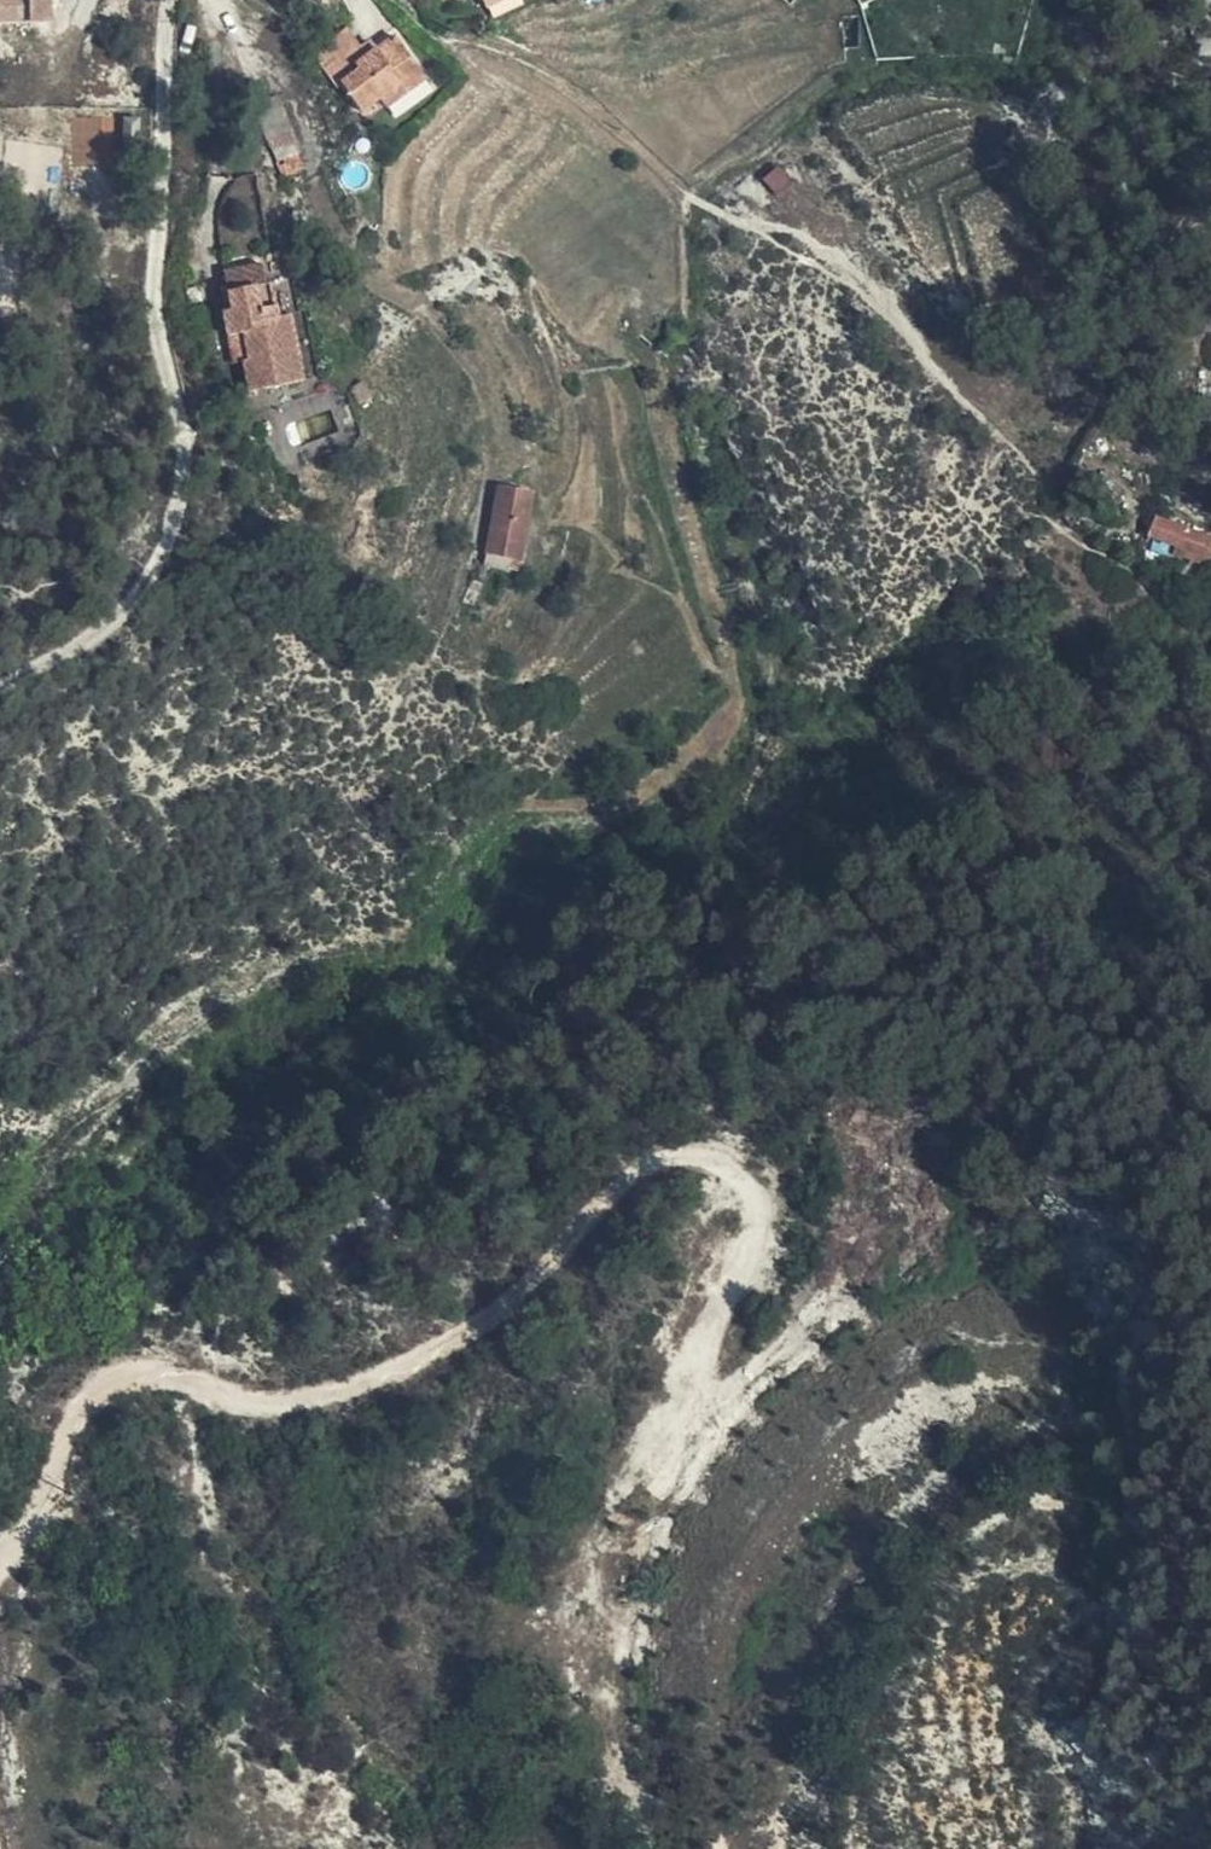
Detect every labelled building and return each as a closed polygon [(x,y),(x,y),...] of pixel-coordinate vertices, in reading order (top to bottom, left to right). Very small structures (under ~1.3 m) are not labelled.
[(51,23),(51,0),(0,0),(0,25),(51,23)] [(337,88),(342,84),(360,72),(356,66),(378,51),(370,41),(363,44),(346,30),(313,53),(337,88)] [(360,72),(342,84),(361,111),(381,98),(386,105),(404,94),(398,85),(416,71),(394,40),(378,51),(356,66),(360,72)] [(398,85),(404,94),(422,81),(416,71),(398,85)] [(276,99),(253,110),(269,143),(293,133),(276,99)] [(278,164),(296,155),(301,153),(293,137),(270,147),(278,164)] [(302,169),(296,155),(278,164),(275,165),(282,178),(302,169)] [(252,360),(245,361),(252,393),(301,381),(287,317),(276,319),(269,287),(264,288),(259,268),(223,276),(232,313),(225,315),(229,337),(246,334),(252,360)] [(235,363),(245,361),(252,360),(246,334),(229,337),(235,363)] [(509,557),(507,569),(518,572),(531,497),(501,490),(489,551),(509,557)] [(1158,520),(1151,539),(1176,549),(1210,562),(1210,540),(1158,520)] [(1210,571),(1210,562),(1176,549),(1173,557),(1210,571)] [(487,564),(507,569),(509,557),(489,551),(487,564)]
